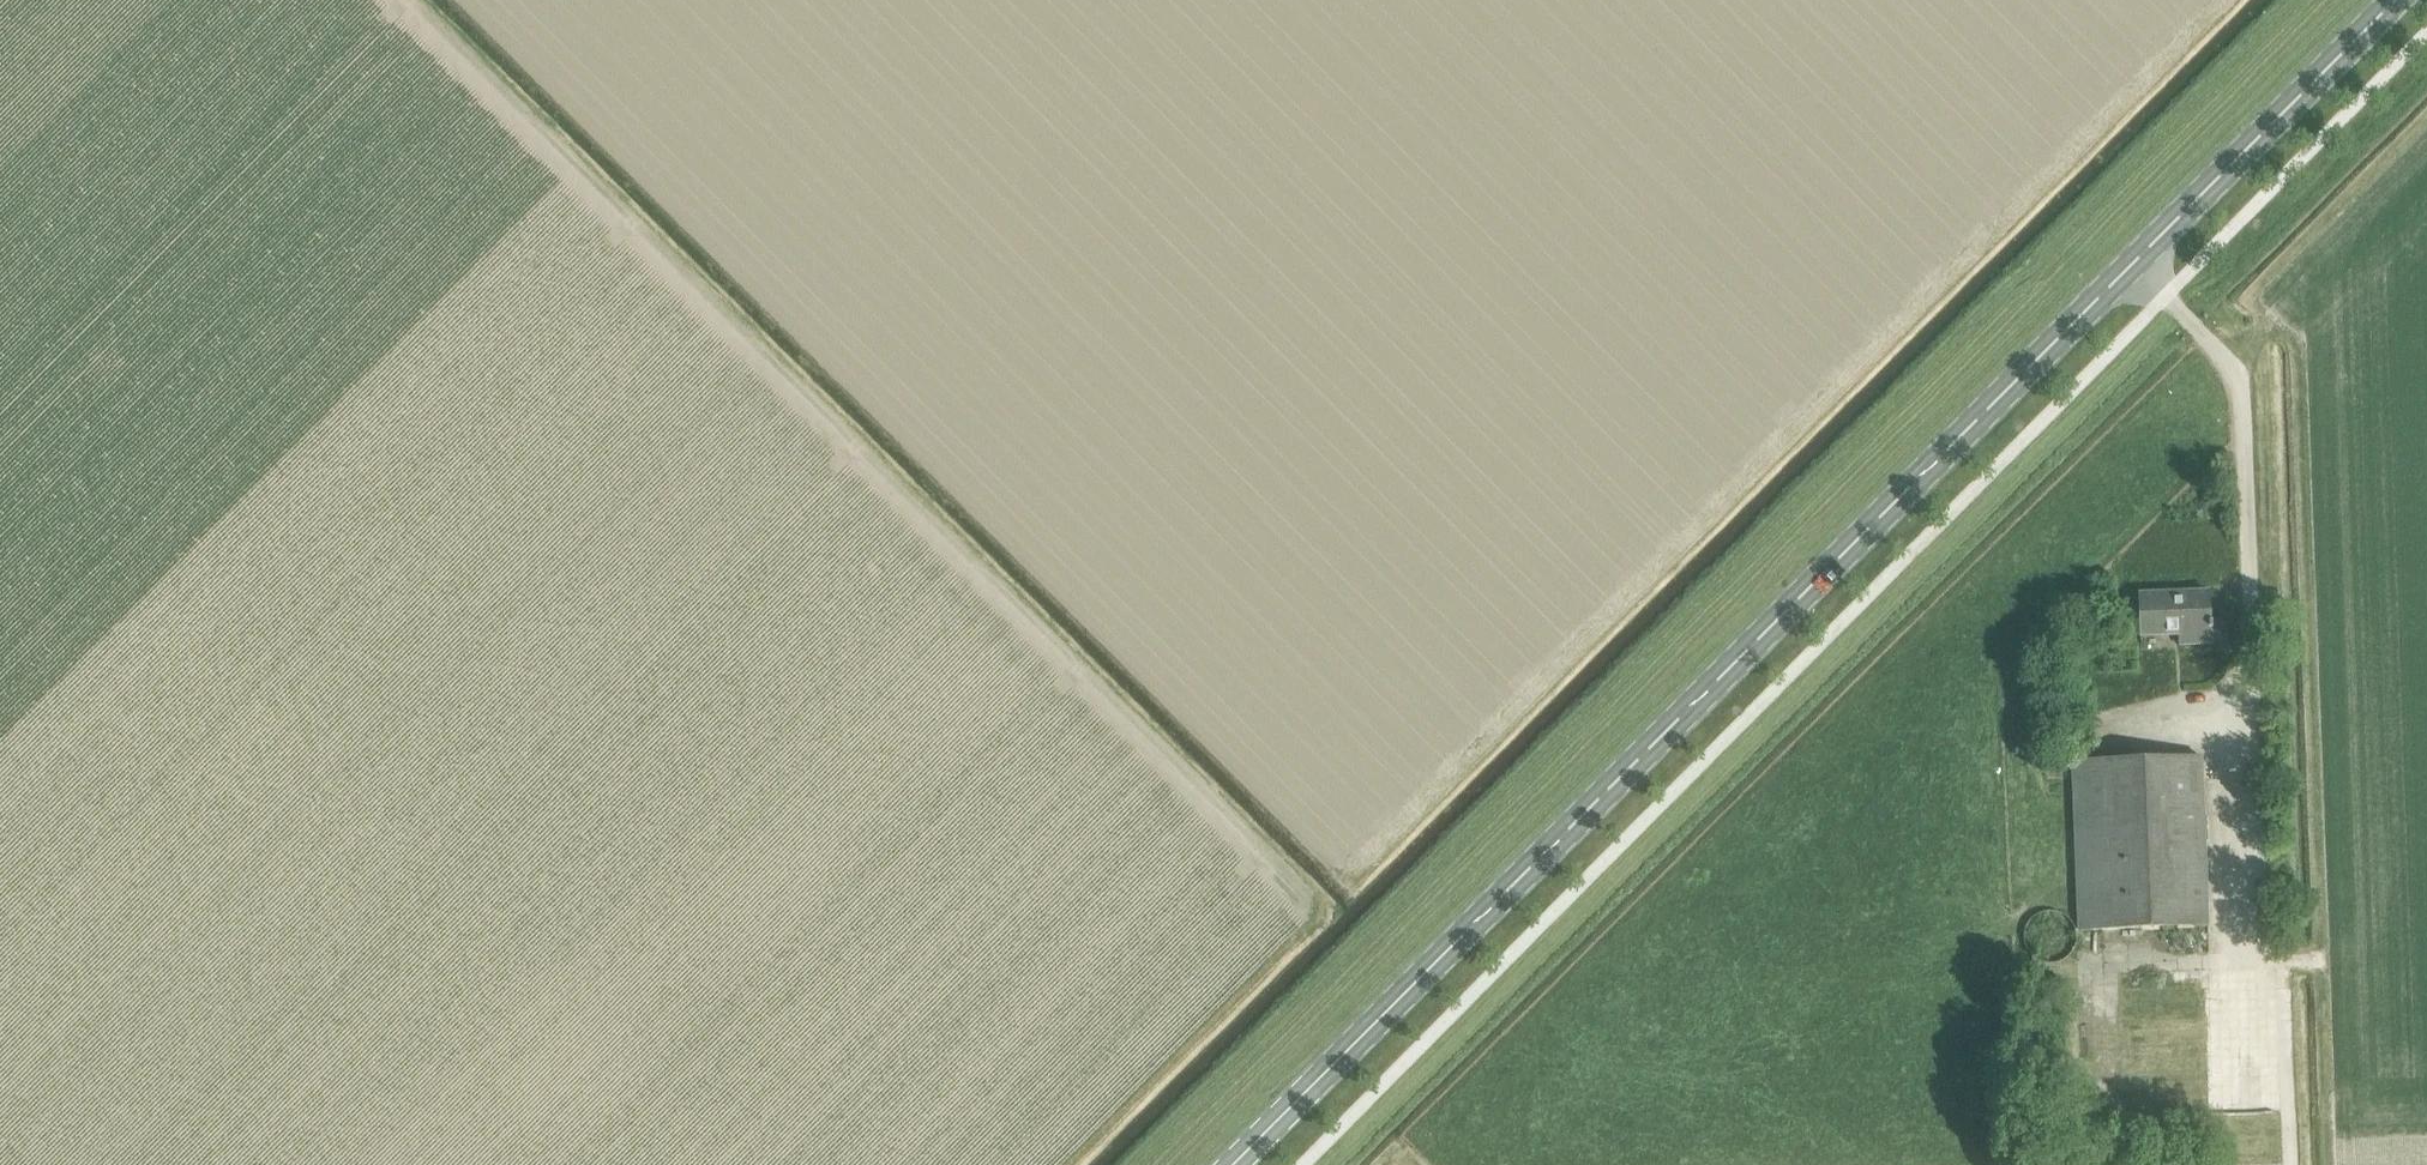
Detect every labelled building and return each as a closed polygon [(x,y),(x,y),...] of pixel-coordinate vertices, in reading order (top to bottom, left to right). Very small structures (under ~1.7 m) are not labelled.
[(2139,593),(2141,634),(2179,633),(2179,644),(2226,642),(2226,619),(2210,620),(2208,591),(2139,593)] [(2072,760),(2077,928),(2206,924),(2201,756),(2072,760)]
